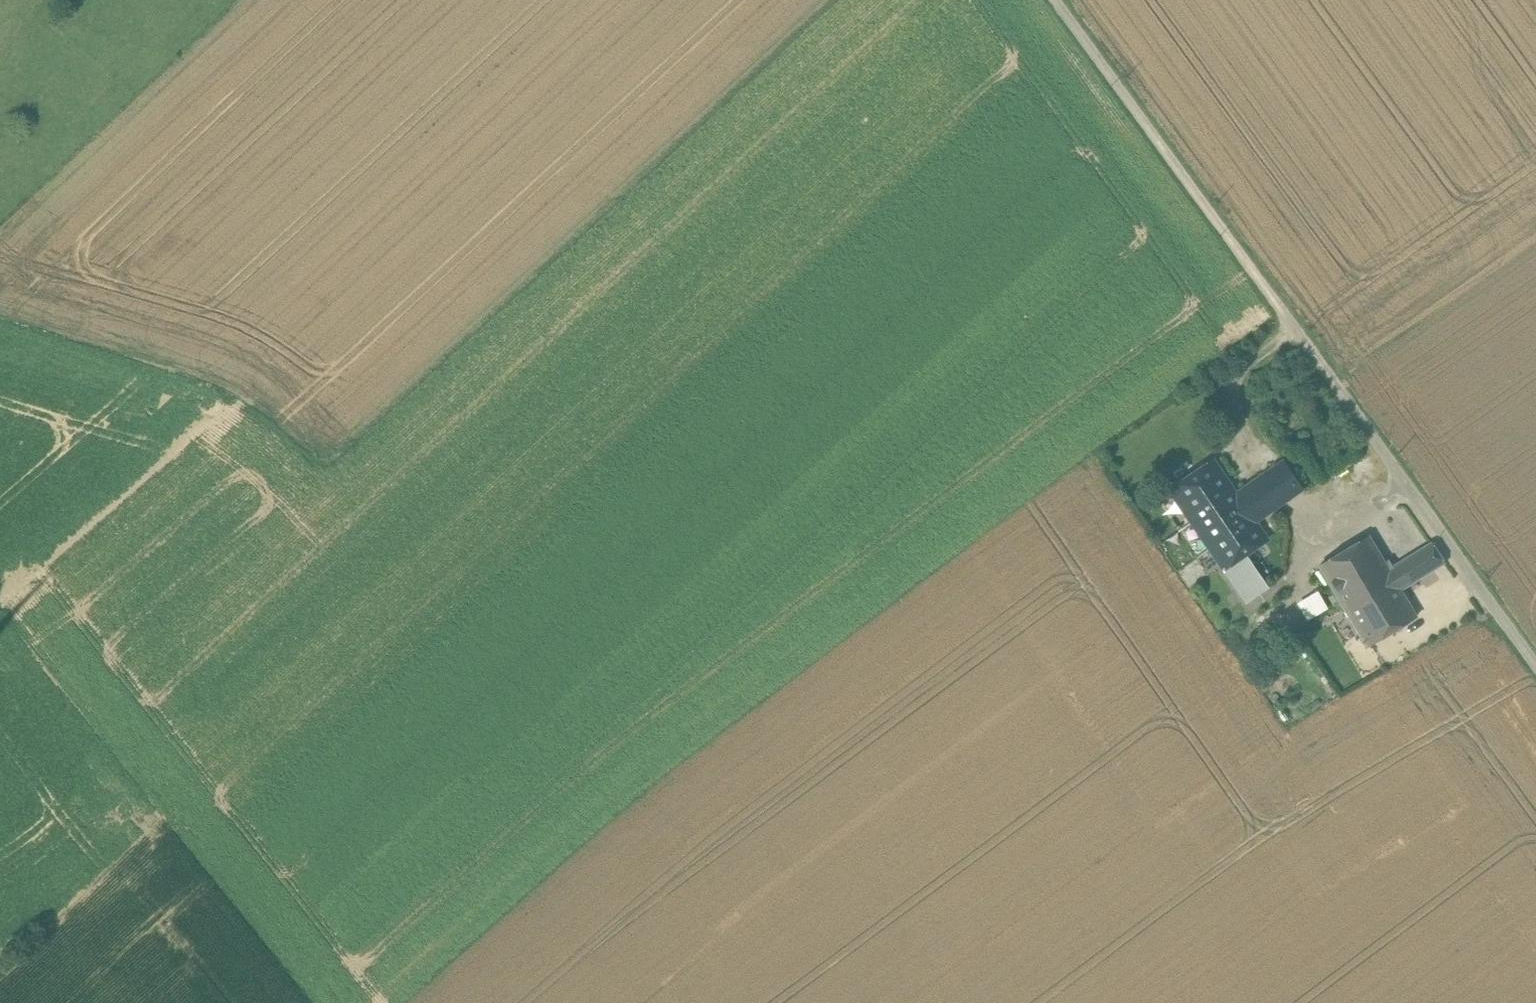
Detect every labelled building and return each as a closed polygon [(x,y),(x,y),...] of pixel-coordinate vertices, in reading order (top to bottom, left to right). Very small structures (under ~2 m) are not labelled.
[(1302,489),(1283,460),(1268,470),(1287,499),(1302,489)] [(1235,493),(1213,461),(1204,467),(1205,468),(1194,475),(1193,474),(1171,489),(1211,548),(1224,567),(1243,554),(1266,539),(1252,518),(1235,493)] [(1268,470),(1235,493),(1252,518),(1264,509),(1267,513),(1287,499),(1268,470)] [(1211,548),(1171,489),(1152,502),(1193,561),(1211,548)] [(1264,509),(1252,518),(1266,539),(1278,530),(1267,513),(1264,509)] [(1368,537),(1320,565),(1342,602),(1347,611),(1396,582),(1399,589),(1408,584),(1397,565),(1393,568),(1389,561),(1384,564),(1368,537)] [(1432,544),(1397,565),(1408,584),(1443,562),(1432,544)] [(1243,554),(1224,567),(1246,600),(1265,586),(1243,554)] [(1396,582),(1347,611),(1367,645),(1416,616),(1399,589),(1396,582)] [(1319,588),(1297,599),(1307,618),(1329,607),(1319,588)]
